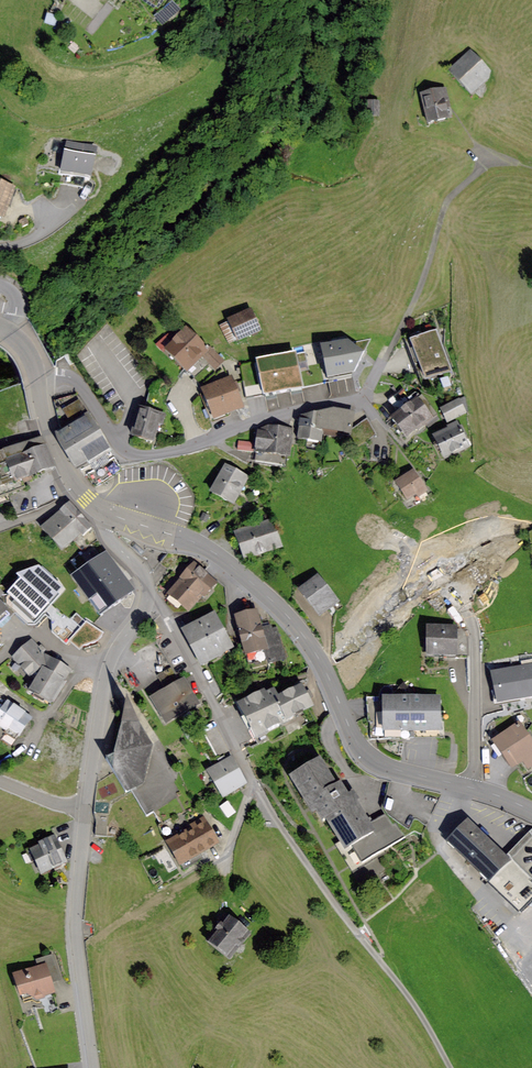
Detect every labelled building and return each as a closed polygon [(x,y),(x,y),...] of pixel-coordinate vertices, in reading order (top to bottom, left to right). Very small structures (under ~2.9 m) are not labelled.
[(171,1),(153,16),(164,28),(181,12),(171,1)] [(59,16),(47,13),(44,25),(57,28),(59,16)] [(471,51),(448,73),(471,97),(490,79),(491,71),(471,51)] [(446,87),(419,94),(428,126),(450,120),(447,107),(451,106),(446,87)] [(98,149),(67,142),(60,172),(91,179),(98,149)] [(0,183),(0,219),(3,220),(15,189),(0,183)] [(25,218),(19,222),(23,228),(29,224),(25,218)] [(251,309),(227,321),(238,343),(262,332),(251,309)] [(208,348),(186,328),(164,351),(191,377),(201,386),(225,360),(210,346),(208,348)] [(436,331),(409,342),(426,383),(452,373),(436,331)] [(372,339),(320,347),(328,382),(355,377),(372,339)] [(296,352),(256,361),(264,395),(264,398),(304,390),(296,352)] [(70,353),(65,357),(72,366),(77,363),(70,353)] [(264,395),(256,361),(240,364),(247,398),(264,395)] [(231,377),(201,389),(215,422),(244,409),(231,377)] [(152,389),(147,405),(162,409),(167,394),(152,389)] [(387,402),(397,413),(413,400),(402,389),(387,402)] [(78,395),(56,403),(62,438),(85,476),(119,458),(78,395)] [(397,413),(389,419),(406,440),(425,424),(429,429),(440,420),(420,395),(413,400),(397,413)] [(464,395),(440,409),(447,424),(467,413),(464,395)] [(165,416),(139,409),(131,438),(154,444),(158,426),(162,427),(165,416)] [(334,409),(326,411),(323,432),(352,436),(353,429),(356,412),(334,409)] [(300,416),(297,441),(322,444),(323,432),(326,411),(300,416)] [(448,429),(433,437),(446,460),(471,446),(457,421),(446,427),(448,429)] [(268,425),(257,430),(255,443),(254,453),(253,463),(285,467),(286,456),(291,458),(294,429),(268,425)] [(0,452),(0,497),(25,487),(23,483),(59,469),(44,434),(0,452)] [(255,443),(238,441),(236,451),(254,453),(255,443)] [(250,478),(225,465),(209,494),(234,508),(242,493),(250,478)] [(429,490),(414,472),(397,487),(412,505),(429,490)] [(93,527),(70,501),(59,511),(81,534),(83,536),(93,527)] [(81,534),(59,511),(40,528),(62,552),(81,534)] [(274,522),(237,535),(245,559),(283,546),(274,522)] [(136,593),(105,554),(61,587),(44,569),(22,578),(50,603),(42,613),(51,621),(51,632),(68,647),(70,644),(80,652),(84,647),(98,643),(104,633),(92,624),(107,615),(136,593)] [(194,562),(181,578),(204,597),(206,599),(219,583),(194,562)] [(50,603),(22,578),(6,597),(34,622),(42,613),(50,603)] [(204,597),(181,578),(168,595),(191,613),(204,597)] [(341,605),(320,579),(303,593),(324,619),(341,605)] [(9,611),(0,602),(0,621),(9,611)] [(215,611),(180,631),(192,650),(212,638),(222,655),(237,647),(215,611)] [(257,611),(235,617),(245,657),(265,652),(269,665),(286,660),(277,627),(272,628),(271,624),(265,626),(262,627),(257,611)] [(457,627),(427,626),(426,658),(457,659),(457,656),(457,627)] [(466,627),(457,627),(457,656),(465,656),(466,627)] [(212,638),(192,650),(202,668),(222,655),(212,638)] [(34,682),(48,657),(44,653),(46,650),(40,645),(38,647),(31,640),(11,658),(34,682)] [(71,670),(48,657),(34,682),(27,693),(51,706),(71,670)] [(490,673),(497,705),(531,697),(531,664),(490,673)] [(170,667),(156,676),(163,688),(177,680),(170,667)] [(184,679),(150,699),(165,725),(199,706),(184,679)] [(274,687),(236,706),(256,740),(319,708),(316,703),(321,700),(315,689),(314,690),(311,691),(307,684),(278,697),(274,687)] [(439,696),(366,698),(370,739),(445,738),(445,713),(440,713),(439,696)] [(7,701),(0,711),(0,728),(16,739),(18,741),(34,718),(7,701)] [(182,796),(126,704),(114,755),(104,761),(124,794),(130,791),(145,817),(152,812),(161,826),(177,816),(169,804),(182,796)] [(493,742),(513,770),(522,763),(527,769),(531,766),(531,740),(520,723),(493,742)] [(8,753),(16,739),(0,728),(0,747),(8,753)] [(239,770),(231,756),(206,772),(214,786),(239,770)] [(320,759),(288,780),(312,817),(316,815),(322,825),(326,822),(346,852),(353,847),(364,864),(403,837),(386,812),(372,821),(353,793),(350,795),(341,782),(337,785),(320,759)] [(248,784),(239,770),(214,786),(223,800),(248,784)] [(227,802),(219,808),(227,819),(236,813),(227,802)] [(191,827),(164,844),(179,868),(220,843),(204,816),(189,824),(191,827)] [(119,821),(97,819),(95,836),(118,837),(119,821)] [(468,821),(449,841),(491,883),(510,863),(468,821)] [(55,837),(29,850),(42,876),(68,863),(55,837)] [(64,878),(51,882),(55,893),(67,889),(64,878)] [(251,934),(229,918),(223,926),(220,923),(214,931),(217,933),(208,945),(230,961),(251,934)] [(50,966),(18,976),(26,1001),(58,991),(50,966)]
